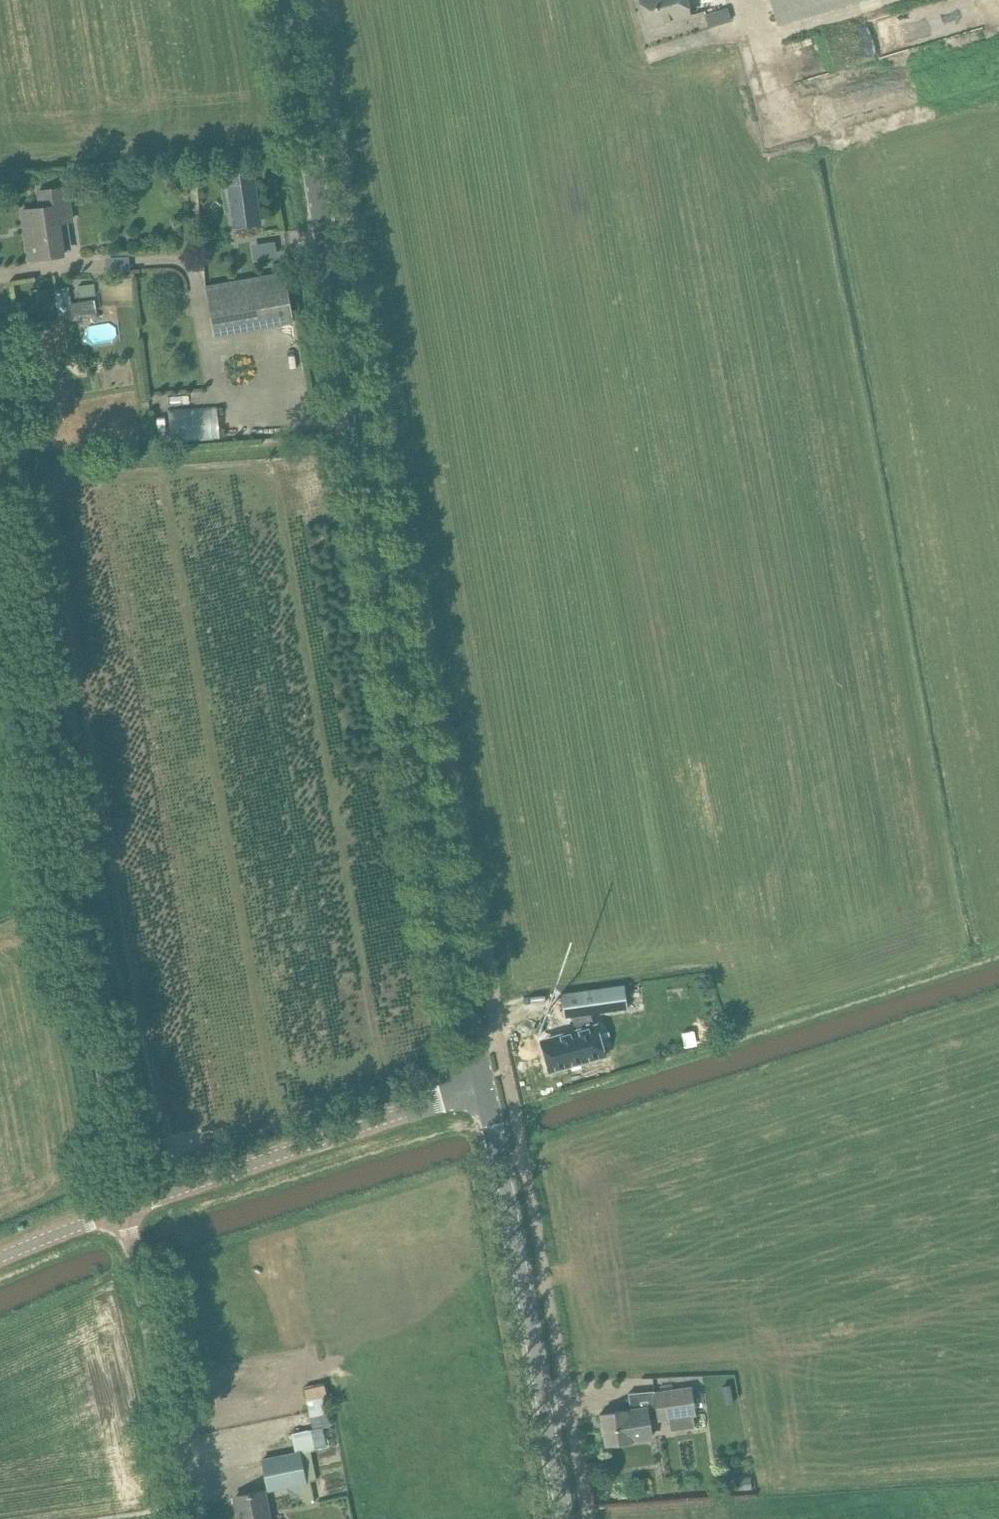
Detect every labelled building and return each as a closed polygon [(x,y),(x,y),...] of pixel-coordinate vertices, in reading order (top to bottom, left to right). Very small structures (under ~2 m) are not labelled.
[(647,27),(667,21),(692,14),(688,0),(640,0),(647,27)] [(780,25),(864,0),(772,0),(780,25)] [(709,28),(732,21),(728,8),(705,14),(709,28)] [(256,169),(230,174),(238,221),(265,216),(256,169)] [(41,207),(22,210),(30,259),(64,254),(59,222),(72,220),(67,186),(59,187),(39,190),(41,207)] [(294,321),(286,273),(206,287),(214,335),(294,321)] [(94,283),(78,286),(80,297),(96,295),(94,283)] [(69,286),(54,288),(59,318),(98,312),(96,299),(72,303),(69,286)] [(167,409),(167,440),(218,438),(217,407),(167,409)] [(625,985),(562,994),(565,1018),(628,1009),(625,985)] [(549,1045),(542,1048),(550,1072),(605,1054),(595,1023),(547,1039),(549,1045)] [(319,1383),(302,1387),(312,1425),(329,1421),(319,1383)] [(695,1414),(692,1388),(656,1393),(660,1419),(695,1414)] [(653,1436),(649,1409),(626,1412),(625,1410),(602,1414),(607,1444),(630,1441),(630,1440),(653,1436)] [(316,1429),(292,1433),(296,1453),(303,1451),(310,1450),(319,1448),(327,1446),(323,1428),(316,1429)] [(281,1456),(262,1460),(268,1489),(287,1485),(289,1485),(299,1483),(302,1495),(304,1504),(315,1503),(303,1451),(296,1453),(281,1456)] [(750,1476),(734,1476),(735,1490),(751,1489),(750,1476)] [(264,1490),(236,1496),(240,1518),(270,1518),(264,1490)]
